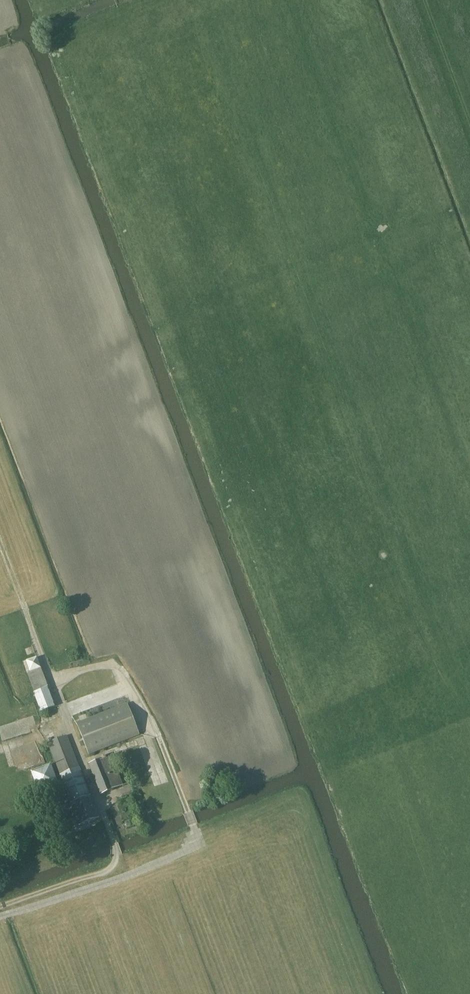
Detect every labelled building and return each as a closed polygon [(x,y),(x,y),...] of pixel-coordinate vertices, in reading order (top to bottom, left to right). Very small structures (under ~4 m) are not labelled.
[(24,663),(27,672),(41,668),(37,658),(24,663)] [(41,712),(55,707),(48,688),(33,693),(41,712)] [(89,755),(140,735),(127,703),(76,723),(89,755)] [(99,818),(67,735),(47,742),(70,803),(61,807),(65,816),(73,812),(78,826),(99,818)] [(121,779),(112,756),(89,764),(101,795),(114,790),(113,788),(131,782),(129,776),(121,779)] [(39,792),(59,784),(51,764),(31,772),(39,792)]
